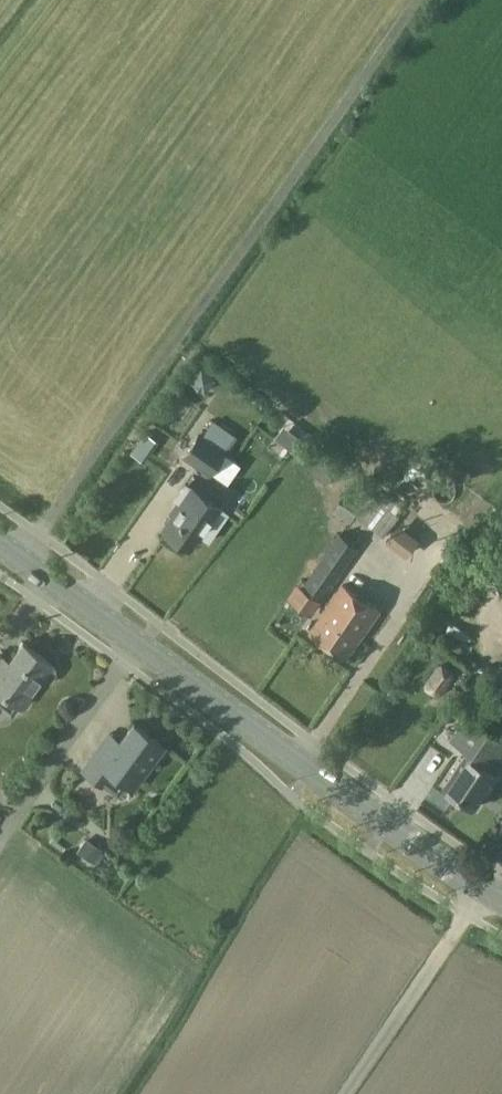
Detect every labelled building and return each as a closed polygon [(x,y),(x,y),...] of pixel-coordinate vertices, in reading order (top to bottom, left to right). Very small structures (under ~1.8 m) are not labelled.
[(201,366),(191,381),(204,391),(215,376),(201,366)] [(210,420),(199,437),(221,451),(232,435),(210,420)] [(194,433),(179,455),(208,475),(223,453),(221,451),(199,437),(194,433)] [(145,435),(133,451),(143,458),(154,442),(145,435)] [(329,486),(340,472),(309,447),(298,461),(329,486)] [(170,514),(159,530),(190,551),(200,536),(209,542),(232,508),(189,477),(173,500),(178,503),(177,504),(175,503),(168,513),(170,514)] [(367,497),(352,485),(332,510),(348,522),(355,514),(408,557),(420,541),(396,521),(399,518),(369,494),(367,497)] [(302,580),(299,585),(318,598),(323,601),(335,584),(343,572),(360,548),(344,536),(339,533),(339,534),(338,535),(314,570),(309,578),(308,578),(308,579),(306,582),(302,580)] [(347,660),(381,611),(342,584),(308,633),(347,660)] [(2,710),(12,718),(15,713),(19,707),(20,708),(21,709),(29,699),(31,697),(35,691),(42,682),(43,683),(48,683),(50,683),(54,676),(57,673),(56,672),(56,669),(56,667),(54,666),(55,664),(52,662),(49,660),(44,656),(41,654),(38,652),(36,651),(33,648),(31,647),(28,644),(24,641),(22,640),(13,653),(10,657),(9,658),(8,659),(8,658),(0,653),(0,713),(2,710)] [(490,679),(492,681),(501,687),(501,661),(490,679)] [(440,664),(426,684),(439,694),(454,673),(440,664)] [(443,787),(452,793),(473,808),(474,807),(476,803),(478,805),(483,798),(481,797),(489,784),(491,786),(494,781),(493,780),(497,774),(495,772),(497,767),(499,766),(499,765),(501,761),(501,737),(470,715),(469,715),(467,713),(465,716),(464,718),(451,737),(450,738),(450,739),(451,739),(459,745),(463,748),(468,751),(446,784),(443,787)] [(132,788),(162,746),(133,725),(115,750),(104,741),(82,770),(103,785),(112,773),(132,788)] [(86,838),(76,852),(96,866),(97,864),(104,853),(101,851),(103,849),(86,838)]
